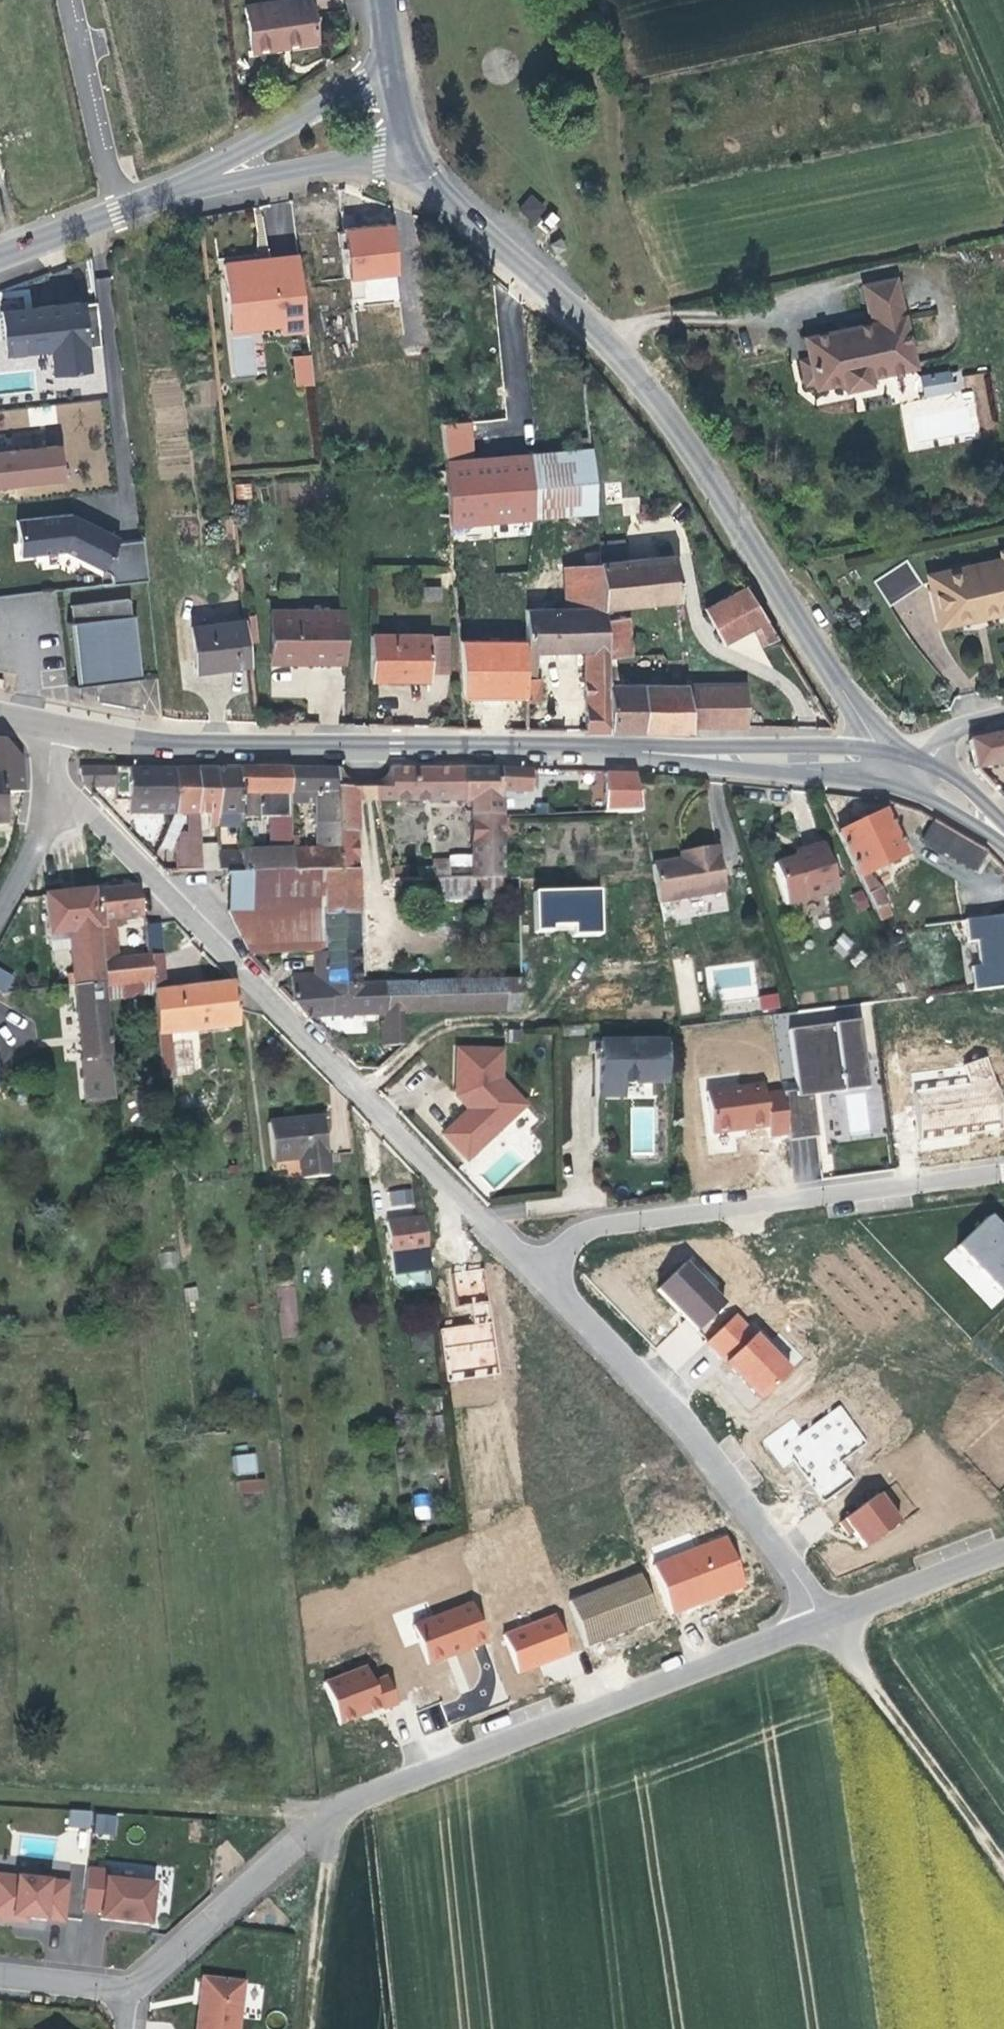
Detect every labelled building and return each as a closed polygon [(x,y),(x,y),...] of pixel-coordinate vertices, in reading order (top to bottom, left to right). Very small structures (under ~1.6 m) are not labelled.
[(314,35),(308,0),(287,0),(245,7),(252,51),(272,47),(271,42),(314,35)] [(271,42),(272,47),(291,44),(315,41),(314,35),(271,42)] [(541,205),(528,195),(518,207),(530,218),(541,205)] [(350,302),(401,300),(398,225),(347,228),(350,302)] [(256,259),(268,258),(267,248),(261,248),(255,249),(256,259)] [(305,329),(296,254),(268,258),(256,259),(221,263),(227,311),(276,305),(279,323),(280,333),(305,329)] [(108,278),(96,278),(97,305),(110,305),(108,278)] [(895,279),(863,285),(871,323),(804,337),(808,356),(815,385),(816,389),(842,383),(844,390),(869,384),(868,378),(915,367),(895,279)] [(36,307),(1,311),(5,353),(50,348),(52,373),(87,369),(80,302),(50,305),(36,307)] [(276,305),(227,311),(229,329),(279,323),(276,305)] [(308,353),(292,355),(293,363),(309,361),(308,353)] [(815,385),(808,356),(797,358),(804,387),(815,385)] [(309,361),(293,363),(296,386),(312,384),(309,361)] [(925,399),(900,403),(906,448),(993,436),(984,372),(960,376),(959,369),(922,374),(925,399)] [(919,372),(903,375),(905,393),(922,390),(919,372)] [(85,385),(86,399),(105,397),(104,383),(85,385)] [(61,479),(57,446),(7,452),(0,453),(0,486),(61,479)] [(593,511),(587,448),(443,461),(449,524),(593,511)] [(65,550),(73,514),(17,519),(21,555),(65,550)] [(100,528),(73,514),(65,550),(109,573),(117,543),(119,538),(100,528)] [(143,540),(117,543),(109,573),(111,585),(148,581),(143,540)] [(595,545),(597,562),(623,559),(621,542),(595,545)] [(677,599),(672,553),(623,559),(597,562),(597,563),(602,607),(677,599)] [(1002,553),(1003,560),(929,576),(940,625),(979,614),(980,617),(1003,611),(1003,553),(1002,553)] [(889,606),(923,584),(906,560),(873,582),(889,606)] [(535,650),(542,650),(551,650),(564,650),(582,650),(606,649),(603,619),(602,607),(597,563),(562,565),(565,607),(525,608),(525,650),(535,650)] [(751,628),(766,619),(745,583),(702,608),(723,643),(739,634),(751,628)] [(70,605),(72,623),(131,616),(129,599),(70,605)] [(312,663),(345,663),(345,611),(272,610),(272,663),(312,663)] [(80,686),(95,684),(139,679),(131,616),(72,623),(76,655),(80,686)] [(607,656),(632,655),(627,617),(603,619),(606,649),(607,656)] [(776,637),(766,619),(751,628),(761,646),(776,637)] [(248,664),(244,621),(191,627),(196,670),(223,667),(248,664)] [(428,674),(428,635),(370,635),(370,679),(402,679),(429,679),(428,674)] [(428,635),(428,674),(450,674),(449,635),(428,635)] [(606,649),(582,650),(583,667),(608,667),(607,656),(606,649)] [(535,650),(525,650),(525,679),(536,678),(535,650)] [(608,667),(583,667),(585,731),(609,732),(609,684),(608,667)] [(536,678),(525,679),(525,700),(539,700),(539,679),(536,678)] [(139,679),(95,684),(97,701),(142,709),(139,679)] [(690,683),(691,726),(708,726),(745,726),(744,682),(690,683)] [(691,730),(691,726),(690,683),(609,684),(609,732),(691,730)] [(1003,763),(1003,732),(968,740),(975,770),(1003,763)] [(4,793),(23,792),(21,758),(4,740),(0,739),(0,774),(2,774),(4,793)] [(130,813),(175,813),(174,768),(142,768),(79,767),(83,787),(116,787),(116,802),(130,802),(130,813)] [(187,813),(199,814),(198,767),(186,768),(174,768),(175,813),(187,813)] [(209,826),(218,825),(216,768),(208,768),(198,767),(199,814),(208,813),(209,826)] [(289,792),(288,767),(265,768),(239,769),(241,818),(269,817),(270,849),(242,850),(243,875),(249,875),(292,873),(291,849),(289,792)] [(311,768),(288,767),(289,792),(338,790),(337,769),(311,768)] [(241,818),(239,769),(228,768),(216,768),(218,825),(241,824),(241,818)] [(466,801),(465,769),(431,768),(389,768),(387,777),(381,780),(373,782),(377,801),(466,801)] [(340,836),(341,872),(357,871),(355,843),(358,843),(356,801),(356,781),(352,781),(345,777),(341,769),(337,769),(338,790),(340,821),(340,836)] [(494,769),(465,769),(466,801),(467,801),(472,801),(473,806),(472,816),(501,815),(501,791),(530,791),(529,769),(494,769)] [(0,774),(0,825),(18,824),(21,808),(7,810),(5,802),(4,793),(2,774),(0,774)] [(377,801),(373,782),(356,781),(356,801),(377,801)] [(629,783),(610,784),(612,812),(630,811),(629,783)] [(291,849),(327,847),(327,836),(326,821),(340,821),(338,790),(289,792),(291,849)] [(838,834),(858,877),(866,873),(907,854),(886,810),(866,820),(838,834)] [(200,838),(199,814),(187,813),(188,838),(200,838)] [(448,873),(448,860),(433,861),(434,879),(473,877),(473,879),(478,878),(503,878),(501,815),(472,816),(474,872),(448,873)] [(922,839),(976,870),(987,850),(934,819),(922,839)] [(340,836),(340,821),(326,821),(327,836),(340,836)] [(219,845),(218,851),(242,850),(241,824),(218,825),(219,845)] [(341,872),(340,836),(327,836),(327,847),(291,849),(292,873),(325,872),(341,872)] [(175,838),(176,871),(201,871),(200,845),(200,838),(188,838),(175,838)] [(218,851),(219,845),(200,845),(201,871),(218,870),(218,851)] [(717,845),(686,851),(687,859),(679,860),(652,865),(658,902),(725,891),(717,845)] [(838,890),(824,845),(806,850),(807,855),(796,858),(775,864),(787,905),(838,890)] [(243,875),(242,850),(218,851),(218,870),(224,870),(225,876),(243,875)] [(357,871),(341,872),(325,872),(327,936),(359,936),(357,871)] [(327,936),(325,872),(292,873),(249,875),(251,911),(227,912),(249,953),(315,953),(327,952),(327,936)] [(868,880),(866,873),(858,877),(879,921),(891,915),(879,890),(868,880)] [(227,912),(251,911),(249,875),(243,875),(225,876),(227,912)] [(434,879),(434,901),(479,899),(478,878),(473,879),(473,877),(434,879)] [(503,899),(503,878),(478,878),(479,899),(503,899)] [(94,890),(101,952),(117,950),(113,919),(143,915),(141,898),(139,885),(94,890)] [(74,892),(44,895),(48,934),(69,932),(73,974),(67,974),(68,980),(73,979),(74,985),(105,981),(102,961),(101,952),(94,890),(74,892)] [(602,891),(534,892),(535,932),(571,931),(572,938),(603,937),(602,891)] [(964,920),(967,942),(976,941),(979,966),(970,967),(973,991),(1003,987),(1003,915),(964,920)] [(145,925),(149,956),(162,954),(158,924),(145,925)] [(832,949),(846,956),(855,940),(841,933),(832,949)] [(359,951),(359,936),(327,936),(327,952),(359,951)] [(118,959),(117,950),(101,952),(102,961),(118,959)] [(359,951),(327,952),(328,974),(328,984),(360,983),(359,951)] [(316,975),(328,974),(327,952),(315,953),(316,975)] [(172,1050),(170,1033),(197,1030),(238,1025),(234,983),(198,987),(166,990),(162,954),(149,956),(152,981),(153,994),(163,1080),(175,1079),(172,1050)] [(118,959),(102,961),(105,981),(105,987),(152,981),(149,956),(118,959)] [(12,978),(0,971),(0,992),(3,993),(12,978)] [(328,974),(316,975),(292,976),(292,1003),(305,1017),(346,1015),(381,1014),(387,1014),(386,982),(360,983),(328,984),(328,974)] [(386,982),(387,1014),(401,1013),(523,1010),(523,979),(386,982)] [(105,981),(74,985),(79,1028),(87,1101),(115,1098),(104,1000),(102,987),(105,987),(105,981)] [(153,994),(152,981),(105,987),(102,987),(104,1000),(153,994)] [(759,995),(762,1012),(781,1008),(778,992),(759,995)] [(777,1036),(787,1035),(786,1025),(857,1018),(856,1005),(774,1014),(777,1036)] [(401,1013),(387,1014),(381,1014),(382,1046),(403,1045),(401,1013)] [(858,1022),(789,1030),(796,1091),(811,1089),(866,1082),(858,1022)] [(199,1047),(197,1030),(170,1033),(172,1050),(199,1047)] [(601,1041),(601,1083),(624,1083),(639,1083),(666,1082),(665,1040),(601,1041)] [(468,1160),(526,1105),(501,1079),(502,1050),(458,1049),(456,1096),(464,1104),(469,1110),(444,1135),(468,1160)] [(964,1067),(911,1073),(921,1151),(969,1145),(967,1135),(1003,1130),(997,1093),(986,1059),(964,1067)] [(867,1089),(866,1082),(811,1089),(812,1096),(867,1089)] [(624,1083),(601,1083),(601,1097),(624,1097),(624,1083)] [(744,1129),(767,1126),(763,1095),(762,1085),(706,1092),(711,1133),(734,1131),(733,1128),(744,1126),(744,1129)] [(817,1137),(812,1096),(811,1089),(796,1091),(782,1093),(788,1135),(788,1141),(817,1137)] [(769,1137),(788,1135),(782,1093),(763,1095),(767,1126),(769,1137)] [(295,1120),(269,1123),(273,1161),(301,1158),(303,1179),(329,1176),(323,1117),(295,1120)] [(391,1209),(414,1205),(411,1187),(388,1191),(391,1209)] [(403,1219),(387,1221),(392,1255),(428,1250),(424,1217),(403,1219)] [(957,1247),(999,1292),(1003,1287),(1003,1242),(1000,1237),(1003,1233),(989,1217),(957,1247)] [(697,1331),(723,1305),(684,1264),(657,1290),(697,1331)] [(454,1272),(457,1295),(485,1292),(482,1268),(454,1272)] [(278,1287),(281,1338),(299,1337),(296,1286),(278,1287)] [(472,1322),(441,1325),(447,1379),(497,1373),(489,1301),(470,1303),(472,1322)] [(734,1315),(705,1343),(760,1399),(789,1372),(734,1315)] [(431,1332),(411,1334),(414,1354),(434,1352),(431,1332)] [(841,1404),(801,1431),(793,1419),(762,1439),(781,1469),(795,1460),(820,1499),(853,1478),(840,1458),(865,1441),(841,1404)] [(256,1481),(253,1454),(234,1457),(237,1484),(256,1481)] [(264,1493),(263,1480),(256,1481),(237,1484),(238,1495),(264,1493)] [(879,1494),(839,1523),(849,1536),(853,1533),(864,1548),(899,1522),(879,1494)] [(653,1566),(671,1614),(705,1602),(704,1599),(714,1595),(715,1598),(744,1587),(726,1538),(653,1566)] [(568,1602),(585,1646),(656,1619),(639,1575),(568,1602)] [(471,1604),(413,1626),(427,1665),(446,1657),(446,1655),(455,1652),(455,1654),(472,1648),(472,1646),(486,1641),(471,1604)] [(554,1616),(503,1636),(518,1673),(569,1654),(554,1616)] [(366,1667),(324,1683),(340,1724),(380,1708),(381,1711),(396,1705),(386,1677),(372,1683),(366,1667)] [(70,1825),(89,1827),(90,1813),(71,1811),(70,1825)] [(116,1836),(116,1814),(94,1813),(93,1836),(116,1836)] [(82,1910),(101,1912),(105,1878),(106,1870),(87,1868),(82,1910)] [(68,1882),(0,1875),(0,1920),(13,1922),(13,1916),(28,1918),(64,1922),(68,1882)] [(101,1912),(101,1920),(126,1922),(149,1925),(154,1883),(105,1878),(101,1912)] [(201,1978),(197,2018),(195,2028),(238,2028),(243,1983),(201,1978)]
